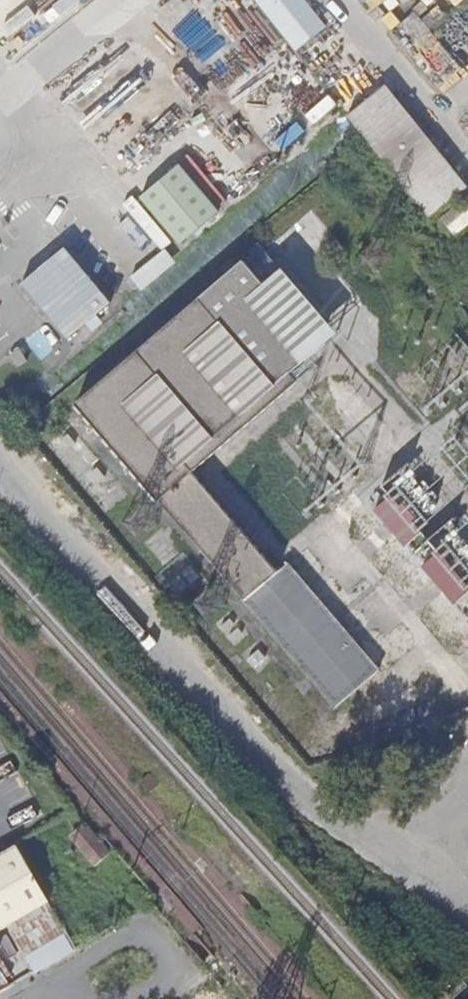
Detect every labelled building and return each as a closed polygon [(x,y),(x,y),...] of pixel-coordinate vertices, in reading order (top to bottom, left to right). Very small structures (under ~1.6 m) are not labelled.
[(293,49),(322,26),(301,0),(253,0),(293,49)] [(382,83),(344,114),(364,139),(386,121),(402,107),(382,83)] [(466,187),(402,107),(386,121),(364,139),(428,218),(466,187)] [(167,245),(218,202),(196,176),(199,174),(185,158),(131,203),(167,245)] [(133,274),(143,287),(178,261),(168,247),(133,274)] [(70,256),(21,278),(44,330),(94,307),(70,256)] [(242,260),(76,403),(335,708),(379,669),(289,562),(277,571),(192,472),(296,382),(289,373),(303,361),(249,298),(265,285),(242,260)] [(419,519),(393,491),(376,507),(402,535),(419,519)] [(455,600),(467,588),(467,578),(441,547),(423,562),(455,600)] [(109,850),(85,824),(71,837),(94,863),(109,850)] [(49,899),(17,842),(0,852),(0,927),(49,899)]
